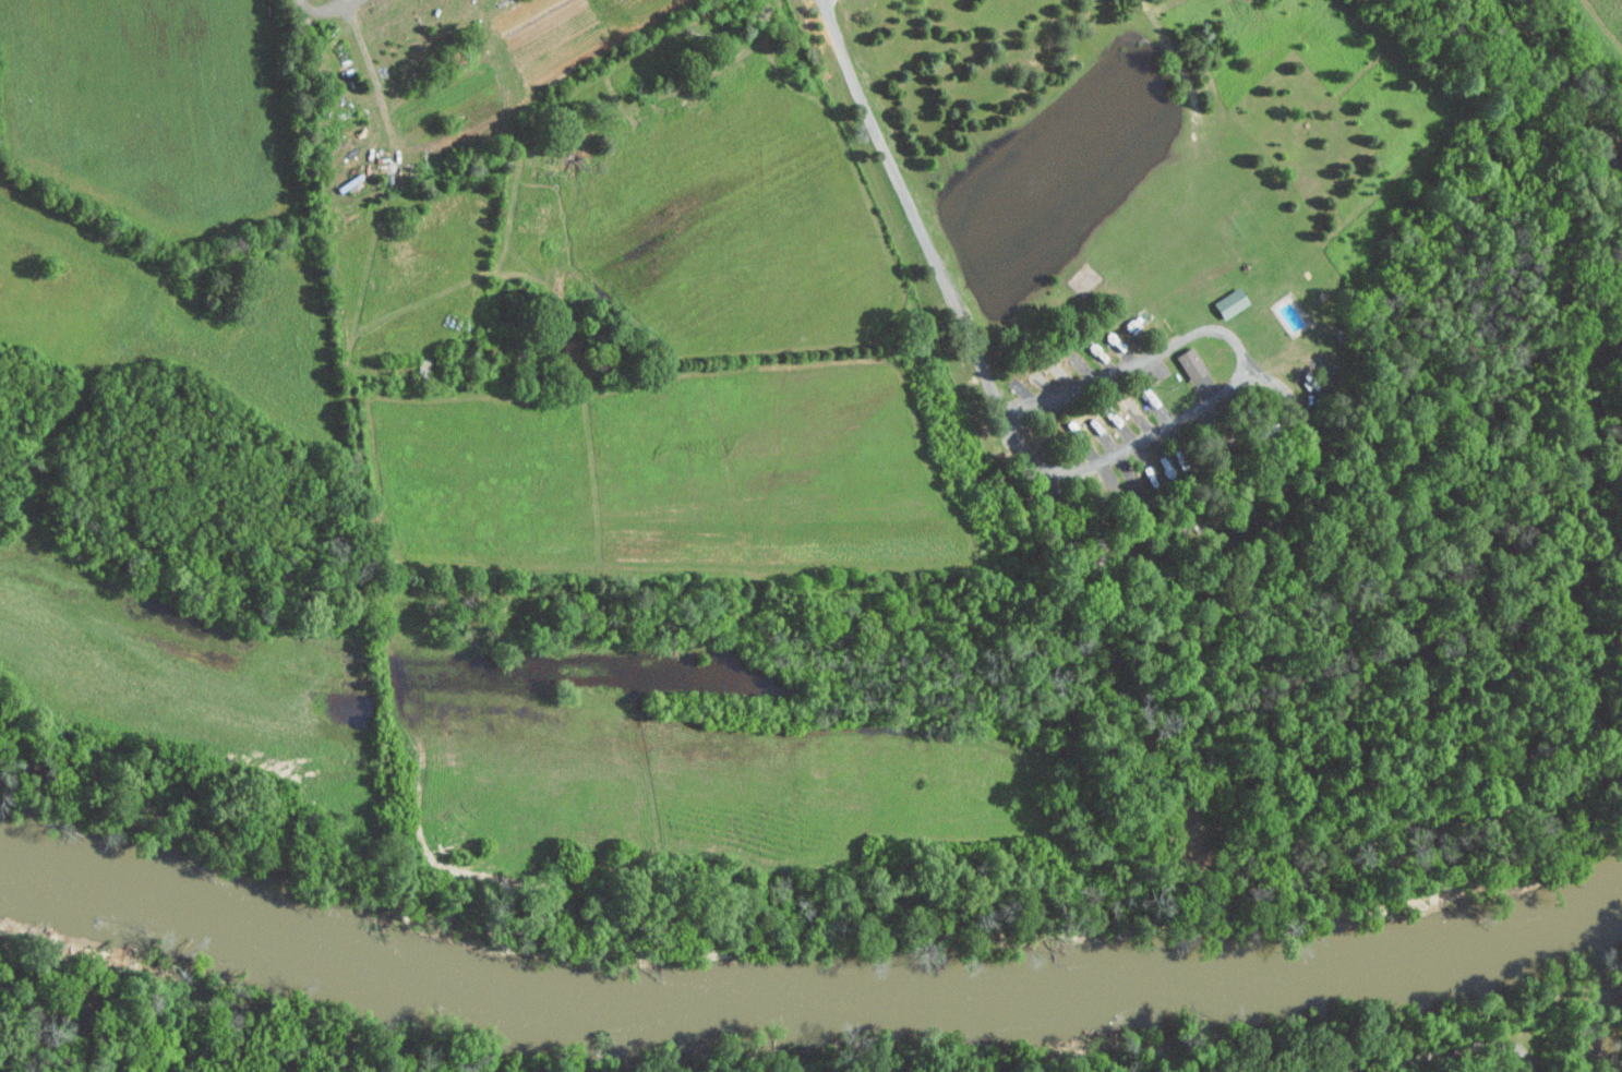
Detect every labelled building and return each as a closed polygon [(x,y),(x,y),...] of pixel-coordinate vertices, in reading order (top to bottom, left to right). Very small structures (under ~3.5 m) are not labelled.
[(446,45),(449,50),(443,53),(451,68),(461,63),(450,43),(446,45)] [(1211,300),(1218,318),(1247,306),(1239,288),(1211,300)] [(1173,356),(1189,382),(1206,371),(1190,345),(1173,356)]
